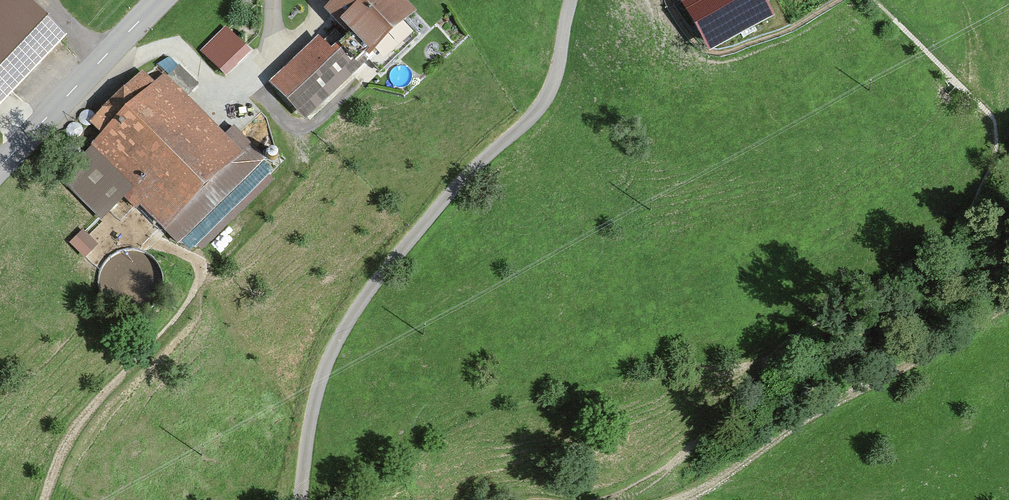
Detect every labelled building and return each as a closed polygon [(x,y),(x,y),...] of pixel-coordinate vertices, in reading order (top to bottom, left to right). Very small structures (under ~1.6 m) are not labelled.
[(29,0),(0,0),(0,107),(67,37),(29,0)] [(271,88),(304,123),(416,17),(399,0),(345,0),(329,15),(338,24),(271,88)] [(682,5),(710,55),(775,19),(765,0),(691,0),(682,5)] [(228,27),(201,53),(227,80),(254,55),(228,27)] [(158,93),(141,75),(92,122),(105,135),(62,176),(102,217),(129,192),(179,244),(262,165),(234,136),(224,146),(180,100),(193,88),(179,73),(158,93)] [(82,234),(73,246),(88,258),(97,246),(82,234)]
